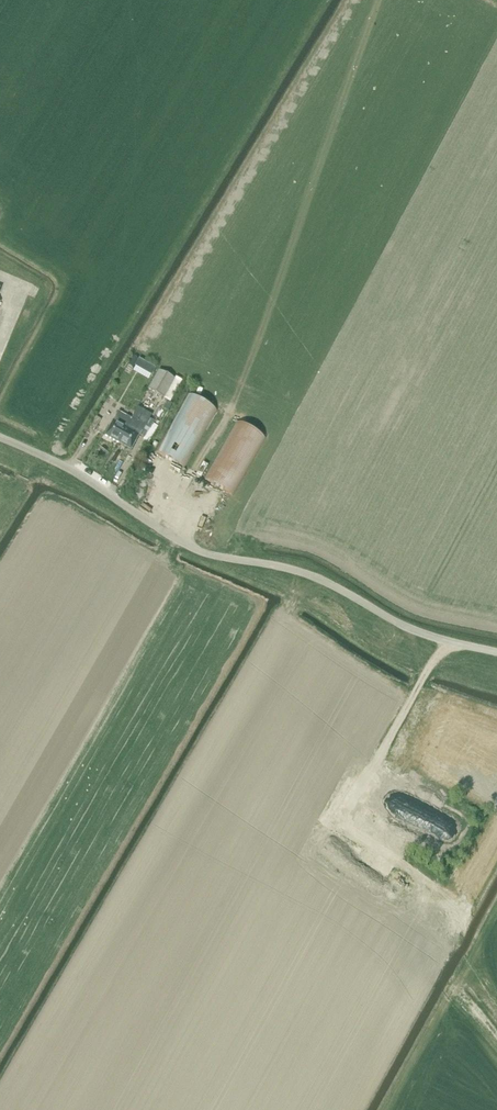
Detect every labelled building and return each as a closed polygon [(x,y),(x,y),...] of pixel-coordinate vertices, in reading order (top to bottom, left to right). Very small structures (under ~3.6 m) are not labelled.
[(157,368),(139,359),(135,367),(136,367),(151,376),(152,376),(157,368)] [(175,379),(159,370),(149,389),(164,398),(175,379)] [(156,452),(184,469),(218,411),(188,395),(156,452)] [(138,406),(118,443),(131,450),(139,434),(140,435),(152,413),(138,406)] [(118,412),(113,421),(105,436),(118,443),(131,419),(122,414),(118,412)] [(101,424),(103,421),(99,419),(101,415),(98,413),(89,427),(95,430),(99,423),(101,424)] [(203,479),(233,496),(265,439),(235,423),(203,479)] [(430,845),(452,812),(437,802),(415,835),(430,845)]
